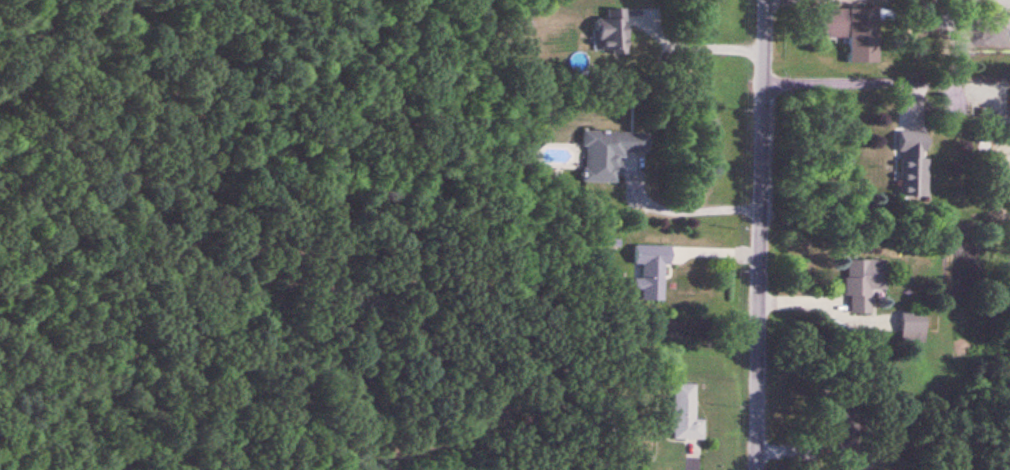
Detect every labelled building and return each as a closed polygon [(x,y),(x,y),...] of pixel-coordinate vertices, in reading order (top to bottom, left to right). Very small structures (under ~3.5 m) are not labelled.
[(879,10),(817,9),(817,38),(849,38),(849,55),(879,56),(879,10)] [(606,11),(606,20),(598,20),(598,56),(627,55),(626,11),(606,11)] [(899,197),(928,198),(929,133),(900,132),(899,197)] [(650,134),(583,133),(582,183),(621,185),(622,155),(649,155),(650,134)] [(635,246),(635,266),(643,266),(643,280),(635,279),(635,291),(643,291),(643,302),(664,302),(665,266),(670,266),(671,247),(635,246)] [(886,261),(847,261),(847,314),(871,314),(871,293),(886,293),(886,261)] [(902,343),(926,343),(926,314),(902,314),(902,343)] [(674,440),(704,440),(705,420),(696,420),(696,384),(675,384),(674,440)] [(839,449),(844,464),(862,458),(857,443),(839,449)]
